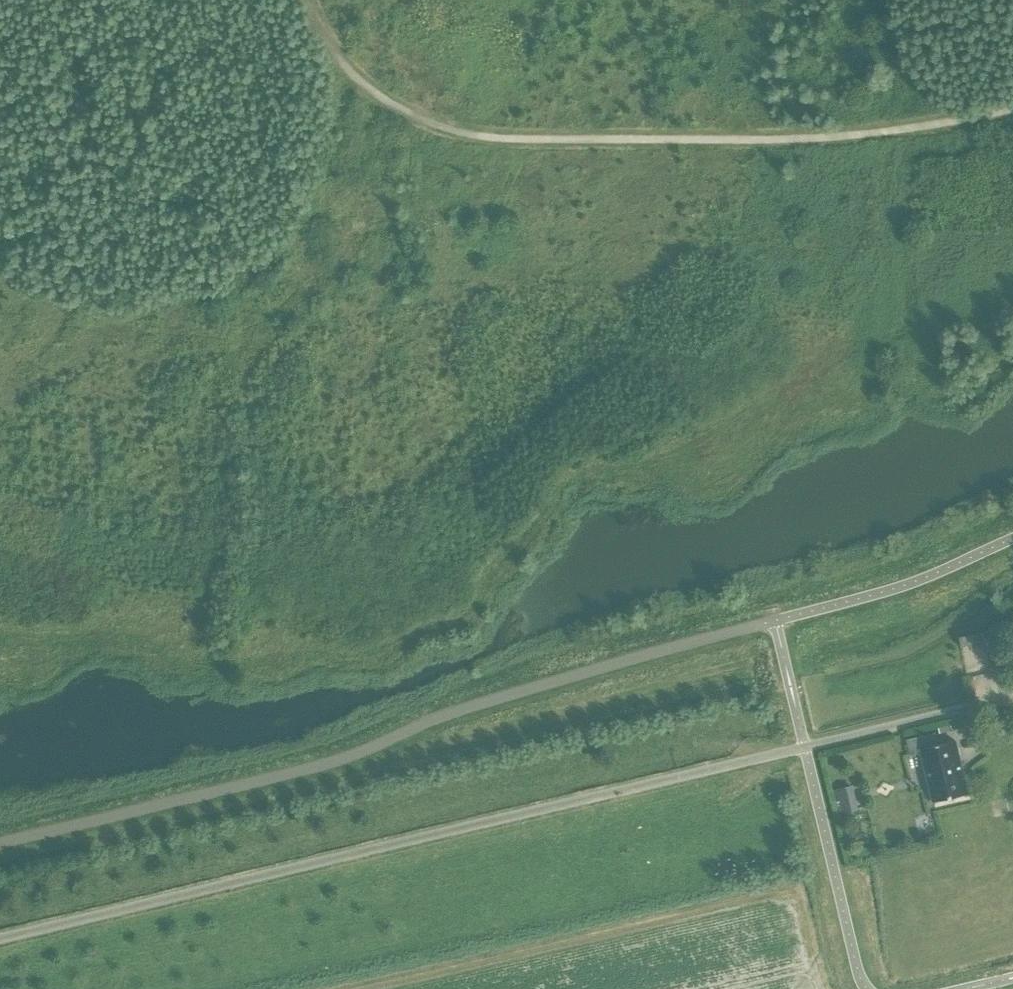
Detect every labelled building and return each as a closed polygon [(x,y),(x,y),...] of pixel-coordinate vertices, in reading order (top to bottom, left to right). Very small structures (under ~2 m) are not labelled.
[(973,652),(994,647),(996,646),(993,637),(970,643),(973,652)] [(959,755),(955,739),(939,743),(936,732),(934,732),(907,738),(909,750),(910,754),(920,752),(921,752),(923,763),(931,796),(940,794),(962,789),(966,788),(960,761),(959,755)] [(855,798),(839,802),(842,813),(857,809),(855,798)]
